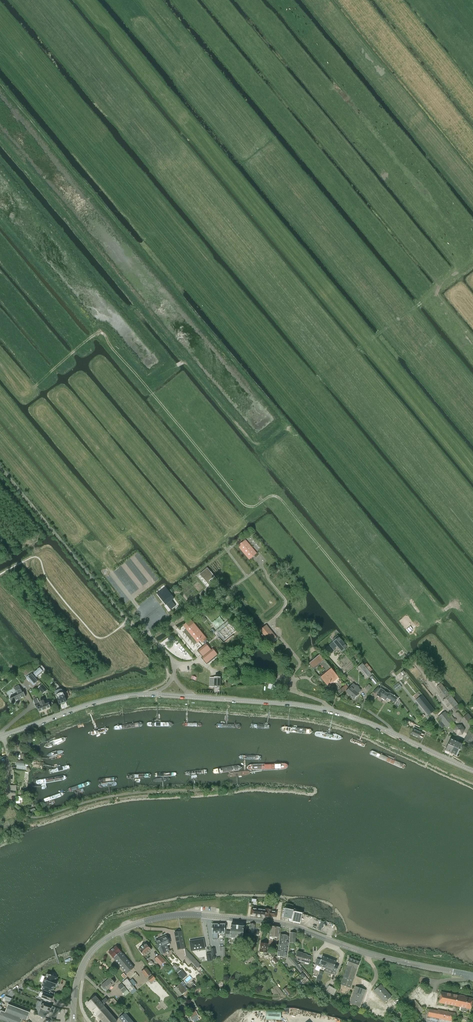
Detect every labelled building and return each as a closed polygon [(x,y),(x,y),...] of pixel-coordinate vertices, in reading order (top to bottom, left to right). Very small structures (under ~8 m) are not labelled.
[(238,546),(249,559),(256,553),(245,540),(238,546)] [(209,581),(214,576),(207,568),(199,574),(209,585),(211,583),(209,581)] [(166,587),(158,594),(167,604),(172,609),(177,605),(172,600),(175,598),(166,587)] [(188,622),(183,626),(186,629),(197,642),(200,640),(202,643),(206,639),(204,637),(193,623),(191,621),(190,620),(188,622)] [(228,621),(215,631),(223,641),(236,630),(228,621)] [(259,631),(270,645),(277,639),(266,625),(259,631)] [(333,641),(329,645),(333,649),(337,646),(338,647),(338,648),(340,651),(341,650),(342,652),(347,647),(338,637),(337,636),(332,640),(333,641)] [(211,649),(206,643),(197,650),(202,657),(201,658),(206,664),(218,655),(213,648),(211,649)] [(320,678),(328,687),(339,678),(332,669),(324,659),(320,655),(309,664),(313,669),(312,669),(313,670),(320,664),(326,671),(319,677),(320,678)] [(358,667),(367,678),(371,674),(362,663),(358,667)] [(33,673),(37,677),(43,671),(39,667),(33,673)] [(32,673),(28,677),(34,684),(38,681),(35,677),(32,673)] [(220,678),(214,678),(210,678),(209,687),(214,687),(220,687),(220,678)] [(460,708),(457,704),(446,690),(439,681),(434,685),(436,687),(437,686),(442,693),(445,698),(442,700),(450,710),(451,709),(454,712),(460,708)] [(38,688),(43,694),(47,690),(42,684),(38,688)] [(349,688),(346,692),(353,698),(357,694),(360,690),(353,684),(349,688)] [(26,697),(23,692),(19,685),(14,688),(18,695),(17,696),(16,694),(10,697),(10,699),(12,704),(16,702),(16,701),(26,697)] [(381,689),(376,695),(380,698),(380,697),(385,700),(387,697),(394,702),(396,699),(392,696),(393,695),(389,693),(389,694),(381,689)] [(57,699),(56,699),(56,700),(58,700),(59,704),(66,702),(65,700),(64,696),(63,694),(63,693),(61,693),(60,693),(58,694),(57,694),(56,695),(57,697),(57,699)] [(416,700),(428,716),(434,711),(422,695),(416,700)] [(50,707),(49,705),(52,704),(52,702),(45,705),(44,701),(39,702),(39,703),(35,704),(36,708),(37,708),(39,712),(50,707)] [(449,714),(447,712),(446,713),(445,711),(438,717),(447,728),(454,723),(452,721),(454,719),(451,715),(449,716),(448,715),(449,714)] [(116,725),(114,725),(114,726),(114,728),(114,729),(116,729),(116,730),(140,727),(143,724),(143,722),(140,721),(127,723),(116,725)] [(456,725),(453,731),(457,735),(462,734),(464,730),(461,725),(456,725)] [(109,727),(106,727),(87,732),(85,734),(85,736),(88,737),(107,733),(109,732),(112,730),(111,729),(111,727),(109,727)] [(413,730),(411,734),(419,738),(421,733),(418,732),(419,729),(414,727),(413,730)] [(464,741),(472,745),(472,732),(469,730),(464,741)] [(314,735),(316,736),(336,740),(339,740),(343,738),(342,737),(340,735),(337,734),(330,732),(316,731),(315,732),(314,735)] [(63,737),(60,737),(50,741),(48,743),(47,745),(46,746),(52,747),(56,745),(64,740),(64,739),(63,737)] [(349,738),(347,744),(366,750),(368,744),(366,743),(364,742),(360,740),(356,739),(349,738)] [(451,753),(456,742),(450,739),(445,750),(451,753)] [(456,742),(451,753),(456,756),(462,744),(456,742)] [(404,764),(400,762),(372,750),(370,750),(368,750),(368,752),(368,753),(370,755),(399,768),(402,768),(404,767),(404,765),(404,764)] [(70,768),(69,767),(69,766),(69,765),(67,765),(51,769),(49,770),(48,771),(49,773),(49,774),(52,773),(68,769),(70,768)] [(65,776),(64,776),(39,780),(38,781),(37,783),(37,784),(40,785),(65,781),(67,779),(68,778),(67,776),(65,776)] [(89,781),(83,782),(70,787),(67,789),(67,790),(67,791),(70,792),(72,791),(88,785),(90,784),(91,783),(90,782),(90,781),(89,781)] [(64,791),(62,791),(45,797),(44,798),(43,799),(43,801),(45,802),(63,795),(65,794),(66,792),(66,791),(64,791)] [(270,917),(271,917),(271,916),(276,916),(277,911),(271,911),(272,909),(266,909),(266,910),(251,908),(250,914),(257,915),(260,916),(260,915),(265,916),(270,917)] [(285,908),(283,917),(288,918),(289,921),(291,922),(294,909),(292,908),(292,910),(285,908)] [(294,909),(291,922),(299,923),(302,913),(296,912),(296,909),(294,909)] [(250,923),(248,933),(251,933),(251,935),(255,935),(256,934),(258,934),(259,931),(256,930),(255,933),(253,932),(255,924),(250,923)] [(212,924),(212,933),(213,939),(217,939),(217,933),(225,933),(225,924),(212,924)] [(242,941),(243,926),(231,925),(230,931),(226,931),(225,937),(229,937),(229,942),(234,943),(234,940),(242,941)] [(271,926),(269,936),(268,943),(272,944),(273,937),(278,937),(279,927),(271,926)] [(181,931),(174,932),(178,950),(184,948),(181,931)] [(161,954),(166,952),(168,951),(169,949),(167,944),(169,943),(167,936),(162,938),(162,939),(159,940),(159,939),(155,941),(158,948),(159,947),(161,954)] [(191,951),(201,949),(205,949),(203,939),(189,941),(191,951)] [(261,943),(260,951),(264,952),(264,954),(266,954),(266,952),(267,952),(268,944),(264,943),(265,943),(262,942),(262,943),(261,943)] [(151,949),(146,943),(138,949),(144,955),(151,949)] [(126,974),(134,967),(116,946),(108,952),(126,974)] [(196,968),(199,965),(200,965),(185,948),(184,949),(185,955),(185,956),(196,968)] [(309,963),(311,956),(305,954),(305,953),(302,953),(302,952),(298,951),(296,956),(298,956),(297,960),(309,963)] [(159,955),(155,959),(159,964),(162,962),(163,963),(165,961),(159,955)] [(317,958),(315,964),(326,968),(330,958),(322,956),(320,960),(317,958)] [(330,958),(326,968),(336,972),(338,967),(334,965),(336,961),(330,958)] [(347,965),(345,971),(355,974),(357,968),(357,969),(360,962),(349,958),(346,964),(347,965)] [(142,960),(137,963),(136,963),(140,969),(146,965),(142,960)] [(146,977),(151,973),(146,967),(142,971),(146,977)] [(136,971),(129,977),(135,984),(142,979),(136,971)] [(355,974),(345,971),(341,984),(350,988),(355,974)] [(42,975),(40,981),(43,982),(43,983),(42,985),(44,985),(42,989),(50,992),(51,989),(52,989),(54,986),(55,987),(57,981),(56,981),(57,978),(51,975),(50,974),(50,975),(47,974),(46,976),(45,976),(45,977),(42,975)] [(102,985),(106,990),(115,983),(110,978),(102,985)] [(130,991),(134,987),(127,978),(122,982),(130,991)] [(145,998),(152,992),(144,981),(136,986),(145,998)] [(127,990),(122,983),(118,987),(123,993),(127,990)] [(173,989),(179,996),(186,990),(180,983),(173,989)] [(384,1002),(391,996),(380,984),(374,990),(384,1002)] [(326,991),(333,995),(336,990),(329,986),(326,991)] [(366,990),(355,986),(349,1003),(359,1007),(362,998),(363,998),(364,993),(366,990)] [(40,1001),(42,1002),(49,1004),(50,1001),(51,1002),(53,996),(43,992),(41,998),(40,1001)] [(441,992),(439,1002),(470,1009),(472,998),(463,996),(459,995),(459,996),(441,992)] [(98,1016),(101,1020),(99,1021),(116,1021),(117,1021),(102,1004),(104,1003),(104,1004),(108,1000),(106,997),(100,1002),(96,996),(87,1003),(98,1016)] [(415,1000),(411,1003),(417,1011),(419,1010),(420,1011),(423,1009),(415,1000)] [(52,1005),(49,1004),(42,1002),(40,1008),(39,1011),(48,1014),(49,1011),(50,1011),(52,1005)] [(5,1012),(22,1019),(26,1020),(29,1012),(8,1004),(5,1012)] [(426,1021),(453,1021),(455,1013),(438,1010),(437,1011),(429,1009),(426,1021)] [(7,1021),(21,1021),(22,1019),(5,1012),(1,1010),(0,1012),(0,1019),(7,1021)] [(189,1015),(192,1020),(199,1016),(196,1011),(189,1015)] [(266,1011),(266,1019),(281,1019),(281,1012),(266,1011)] [(125,1012),(119,1018),(123,1021),(133,1021),(125,1012)]
